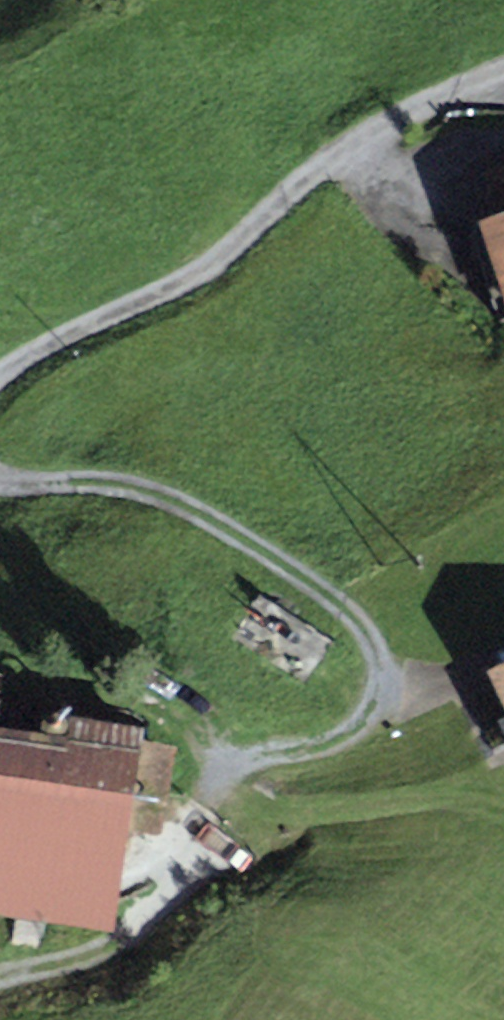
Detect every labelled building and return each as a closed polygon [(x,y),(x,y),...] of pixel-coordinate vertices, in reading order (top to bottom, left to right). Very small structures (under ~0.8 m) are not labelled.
[(483,237),(503,295),(503,230),(483,237)] [(491,692),(503,718),(503,685),(491,692)] [(0,718),(0,921),(121,940),(149,768),(3,744),(8,719),(0,718)]
